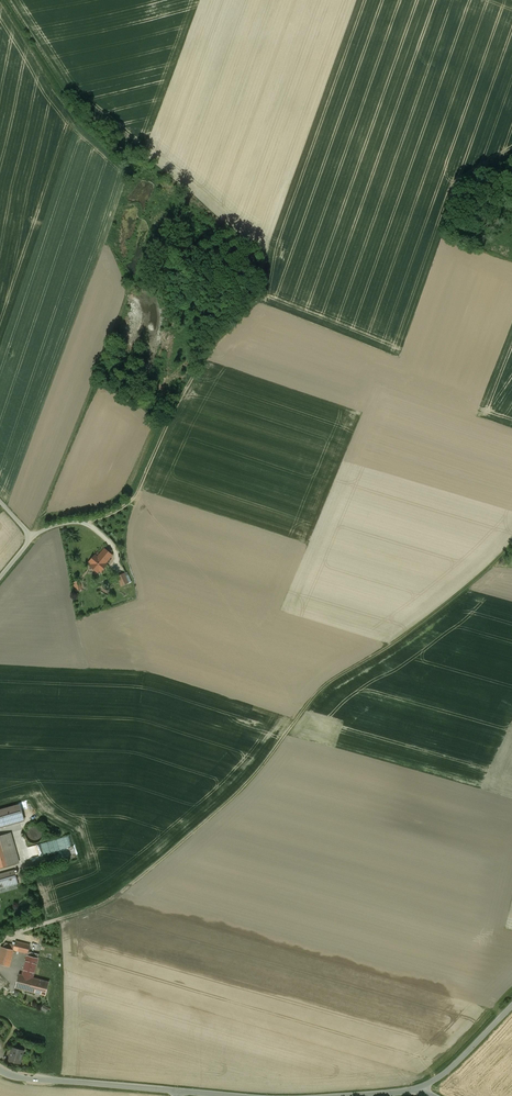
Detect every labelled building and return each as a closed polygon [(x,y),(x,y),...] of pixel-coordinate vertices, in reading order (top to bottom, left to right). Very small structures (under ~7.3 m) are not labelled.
[(97,557),(96,556),(90,563),(91,564),(90,566),(98,572),(99,571),(100,572),(106,565),(105,564),(112,555),(104,549),(97,557)] [(124,574),(118,577),(120,581),(123,580),(125,584),(128,583),(124,574)] [(0,810),(0,828),(24,821),(19,805),(0,810)] [(41,838),(42,835),(41,832),(40,830),(37,828),(34,827),(31,828),(28,830),(27,833),(26,836),(27,839),(28,841),(31,843),(34,843),(37,843),(40,841),(41,838)] [(0,836),(0,868),(19,863),(10,833),(0,836)] [(0,874),(0,889),(18,884),(14,870),(0,874)] [(30,945),(16,942),(15,945),(13,950),(14,950),(28,954),(28,952),(30,945)] [(1,947),(0,953),(0,964),(9,967),(14,950),(13,950),(3,947),(1,947)] [(38,958),(27,955),(22,975),(19,974),(15,988),(45,995),(49,982),(40,980),(33,978),(36,966),(38,958)] [(17,1047),(14,1046),(13,1047),(9,1061),(20,1064),(23,1051),(17,1049),(18,1048),(17,1047)]
